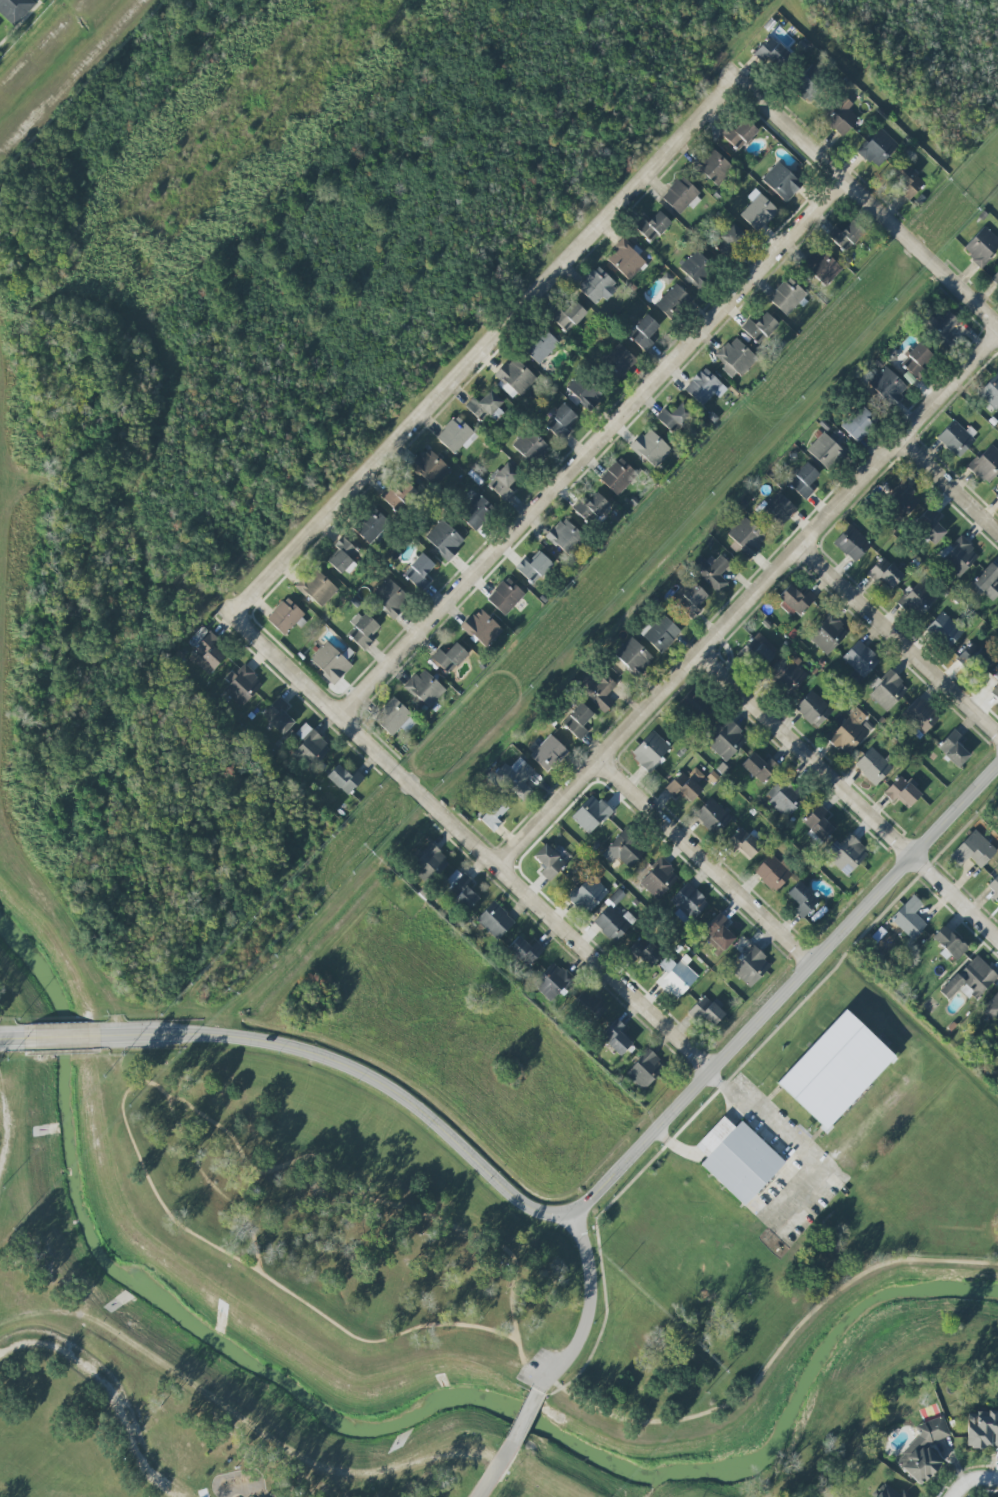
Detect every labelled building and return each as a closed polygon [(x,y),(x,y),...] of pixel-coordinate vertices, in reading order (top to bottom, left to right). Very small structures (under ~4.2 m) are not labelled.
[(15,27),(37,3),(34,0),(0,0),(0,13),(15,27)] [(787,53),(771,36),(754,52),(769,69),(787,53)] [(791,88),(807,103),(829,79),(812,64),(791,88)] [(848,109),(852,105),(843,94),(820,115),(840,137),(859,120),(848,109)] [(738,151),(758,131),(745,117),(732,129),(729,126),(721,134),(738,151)] [(858,150),(877,169),(899,145),(879,127),(858,150)] [(733,169),(712,146),(694,164),(716,186),(733,169)] [(761,180),(786,203),(803,185),(778,162),(761,180)] [(889,180),(910,199),(925,183),(904,164),(889,180)] [(702,196),(681,176),(661,197),(680,215),(689,205),(691,207),(702,196)] [(747,198),(752,202),(740,215),(758,232),(778,210),(755,189),(747,198)] [(671,222),(658,211),(648,222),(642,217),(633,226),(652,243),(671,222)] [(826,235),(833,228),(840,233),(851,220),(864,234),(845,254),(826,235)] [(714,244),(727,256),(746,235),(734,223),(714,244)] [(981,267),(997,247),(997,238),(984,226),(962,251),(981,267)] [(647,261),(623,239),(605,258),(629,280),(647,261)] [(818,247),(841,266),(828,276),(833,281),(826,286),(800,267),(818,247)] [(698,287),(715,268),(696,250),(678,269),(698,287)] [(617,285),(597,266),(577,287),(597,307),(617,285)] [(786,277),(764,300),(786,319),(808,294),(786,277)] [(665,315),(672,307),(677,313),(692,299),(677,284),(655,304),(665,315)] [(587,312),(572,298),(561,310),(558,307),(549,316),(567,333),(587,312)] [(948,332),(959,321),(949,311),(938,322),(931,315),(923,324),(948,349),(956,340),(948,332)] [(747,318),(753,324),(765,312),(778,326),(758,346),(739,327),(747,318)] [(659,325),(646,314),(627,336),(647,353),(654,344),(648,339),(659,325)] [(539,364),(559,342),(543,328),(524,351),(539,364)] [(734,337),(716,356),(740,377),(759,360),(734,337)] [(902,366),(916,378),(935,357),(919,342),(905,356),(909,359),(902,366)] [(637,360),(619,343),(599,364),(617,381),(637,360)] [(492,378),(515,399),(536,378),(513,356),(492,378)] [(866,385),(889,409),(908,390),(886,366),(866,385)] [(704,369),(683,391),(701,407),(713,395),(719,400),(727,390),(704,369)] [(566,388),(591,409),(604,394),(580,372),(566,388)] [(997,408),(997,372),(978,393),(996,410),(997,408)] [(473,397),(465,405),(483,425),(499,411),(495,407),(502,401),(491,390),(478,402),(473,397)] [(681,402),(668,414),(662,409),(655,418),(673,437),(694,414),(681,402)] [(569,434),(559,443),(544,423),(562,404),(576,418),(564,428),(569,434)] [(840,425),(856,442),(878,422),(862,405),(840,425)] [(478,437),(458,416),(436,436),(453,455),(462,446),(465,449),(478,437)] [(969,426),(966,431),(953,420),(937,438),(958,457),(979,435),(969,426)] [(651,428),(644,436),(640,434),(629,447),(656,467),(670,451),(651,428)] [(549,449),(529,429),(511,446),(532,468),(549,449)] [(845,452),(839,446),(843,442),(829,429),(808,451),(828,470),(845,452)] [(987,485),(997,473),(997,451),(990,444),(968,468),(987,485)] [(450,470),(429,447),(410,465),(430,488),(450,470)] [(620,458),(598,479),(614,496),(638,476),(620,458)] [(808,486),(819,474),(806,462),(787,483),(805,500),(814,492),(808,486)] [(504,501),(513,494),(508,486),(520,477),(506,464),(487,485),(504,501)] [(381,496),(395,510),(416,490),(402,476),(381,496)] [(908,502),(916,493),(902,480),(880,504),(899,521),(913,506),(908,502)] [(779,528),(797,509),(778,491),(760,511),(779,528)] [(475,533),(494,511),(476,493),(455,516),(475,533)] [(580,498),(570,506),(588,525),(609,505),(596,493),(584,504),(580,498)] [(368,543),(390,523),(375,506),(353,527),(368,543)] [(934,545),(946,532),(933,520),(939,514),(930,506),(913,525),(934,545)] [(767,540),(745,516),(727,533),(734,542),(732,544),(747,559),(767,540)] [(560,517),(543,538),(570,559),(587,540),(560,517)] [(445,562),(465,541),(442,521),(425,539),(445,562)] [(855,563),(872,544),(850,525),(834,543),(855,563)] [(360,552),(342,536),(334,546),(340,551),(329,562),(344,577),(356,564),(352,560),(360,552)] [(971,550),(974,547),(963,537),(940,561),(958,578),(979,557),(971,550)] [(701,556),(690,567),(719,594),(729,584),(720,576),(731,564),(718,552),(708,563),(701,556)] [(428,583),(420,591),(399,574),(422,553),(435,566),(424,578),(428,583)] [(522,559),(510,572),(529,590),(553,565),(540,553),(529,565),(522,559)] [(867,573),(888,593),(904,576),(883,556),(867,573)] [(997,577),(997,570),(989,563),(972,585),(994,601),(997,595),(997,580),(996,579),(997,577)] [(338,590),(314,567),(296,585),(320,609),(338,590)] [(386,578),(411,600),(393,622),(369,598),(386,578)] [(505,578),(524,595),(504,616),(487,599),(505,578)] [(939,596),(920,579),(899,603),(918,620),(939,596)] [(708,597),(692,580),(672,598),(692,619),(701,610),(697,607),(708,597)] [(802,596),(790,584),(775,600),(795,618),(815,597),(807,590),(802,596)] [(306,615),(286,597),(266,619),(285,636),(301,619),(301,620),(306,615)] [(460,628),(470,614),(474,615),(480,611),(502,631),(488,649),(460,628)] [(949,648),(964,632),(942,612),(927,628),(949,648)] [(661,654),(681,632),(661,613),(640,634),(661,654)] [(364,614),(379,628),(368,640),(373,645),(363,654),(344,636),(364,614)] [(809,638),(827,655),(849,631),(831,614),(809,638)] [(189,656),(209,675),(230,653),(209,634),(189,656)] [(614,655),(638,677),(655,659),(631,637),(614,655)] [(842,658),(864,678),(880,660),(858,640),(842,658)] [(993,660),(975,640),(955,658),(966,670),(972,664),(980,672),(993,660)] [(350,667),(327,643),(309,661),(333,686),(350,667)] [(438,649),(430,658),(440,669),(443,668),(447,674),(466,657),(455,644),(444,655),(438,649)] [(771,679),(789,696),(808,675),(790,658),(771,679)] [(241,707),(264,685),(247,666),(223,689),(241,707)] [(445,692),(429,711),(412,695),(407,696),(400,689),(420,668),(445,692)] [(868,693),(885,712),(909,690),(892,672),(868,693)] [(606,696),(617,685),(605,673),(585,694),(604,714),(614,704),(606,696)] [(678,706),(703,723),(715,704),(691,688),(678,706)] [(833,711),(812,690),(795,708),(816,729),(833,711)] [(295,722),(285,712),(290,706),(279,696),(262,715),(283,735),(295,722)] [(921,740),(940,715),(916,697),(901,717),(915,728),(911,732),(921,740)] [(391,698),(373,720),(391,739),(399,730),(405,734),(417,722),(391,698)] [(583,727),(593,714),(580,702),(562,724),(581,740),(588,731),(583,727)] [(868,733),(860,725),(867,718),(857,708),(827,738),(846,755),(868,733)] [(727,762),(748,738),(725,717),(704,741),(727,762)] [(332,748),(305,723),(296,734),(304,742),(293,754),(311,770),(332,748)] [(937,748),(959,768),(970,755),(958,744),(964,738),(955,729),(937,748)] [(671,747),(653,730),(630,754),(650,774),(665,759),(662,756),(671,747)] [(547,773),(568,751),(551,734),(530,756),(547,773)] [(877,784),(893,767),(871,747),(855,765),(877,784)] [(741,765),(762,784),(778,766),(770,758),(765,763),(753,752),(741,765)] [(524,783),(535,772),(520,757),(509,768),(505,763),(495,773),(522,802),(533,792),(524,783)] [(351,774),(337,764),(327,778),(350,796),(364,777),(354,769),(351,774)] [(678,791),(691,802),(702,790),(682,771),(665,789),(674,796),(678,791)] [(787,818),(809,794),(788,775),(766,799),(787,818)] [(921,795),(900,775),(883,793),(893,802),(897,799),(908,809),(921,795)] [(491,830),(511,808),(495,794),(475,815),(491,830)] [(612,812),(593,794),(571,817),(590,835),(612,812)] [(733,818),(711,798),(695,815),(717,835),(733,818)] [(835,830),(823,818),(828,813),(820,804),(802,821),(822,842),(835,830)] [(733,853),(738,849),(748,860),(763,847),(743,826),(725,844),(733,853)] [(629,869),(647,850),(624,829),(601,855),(611,864),(617,858),(629,869)] [(969,857),(980,868),(992,857),(971,834),(949,855),(959,867),(969,857)] [(410,868),(429,885),(450,861),(432,844),(410,868)] [(533,857),(545,868),(540,873),(549,882),(566,863),(546,844),(533,857)] [(753,872),(775,893),(792,875),(771,854),(753,872)] [(680,876),(661,859),(639,883),(658,900),(680,876)] [(465,885),(469,880),(457,869),(442,885),(468,910),(480,898),(465,885)] [(609,892),(590,874),(567,898),(587,916),(609,892)] [(985,888),(997,900),(997,875),(985,888)] [(798,906),(794,911),(802,919),(819,900),(799,881),(787,895),(798,906)] [(673,913),(687,926),(709,903),(688,882),(670,900),(678,908),(673,913)] [(923,904),(913,895),(891,920),(912,940),(926,924),(914,913),(923,904)] [(627,911),(622,916),(612,907),(616,903),(613,900),(592,922),(615,943),(637,920),(627,911)] [(515,921),(493,901),(476,920),(498,940),(515,921)] [(724,927),(729,921),(720,912),(703,930),(711,938),(706,943),(720,955),(736,938),(724,927)] [(955,962),(968,948),(943,925),(930,939),(955,962)] [(626,951),(646,971),(662,956),(643,935),(626,951)] [(545,949),(536,941),(530,946),(519,936),(507,948),(527,968),(545,949)] [(731,971),(750,988),(772,964),(754,947),(731,971)] [(948,1001),(961,988),(975,1001),(997,976),(975,954),(939,992),(948,1001)] [(681,959),(675,965),(667,956),(659,965),(666,972),(656,981),(675,1001),(699,978),(681,959)] [(554,961),(532,985),(550,1002),(573,979),(554,961)] [(604,1008),(585,990),(571,1004),(591,1022),(604,1008)] [(981,1010),(997,1026),(997,992),(981,1010)] [(688,1012),(697,1021),(702,1016),(713,1027),(725,1014),(705,995),(688,1012)] [(895,1056),(845,1010),(776,1084),(826,1131),(895,1056)] [(633,1043),(621,1032),(626,1027),(617,1019),(600,1036),(620,1056),(633,1043)] [(644,1090),(666,1066),(647,1050),(626,1073),(644,1090)] [(700,1164),(744,1206),(785,1163),(741,1121),(735,1128),(723,1117),(695,1146),(707,1158),(700,1164)] [(997,1447),(997,1411),(977,1410),(976,1417),(968,1417),(967,1447),(997,1447)] [(950,1436),(943,1416),(916,1426),(919,1435),(898,1455),(903,1469),(920,1486),(943,1464),(925,1445),(950,1436)] [(902,1490),(899,1495),(885,1484),(875,1496),(911,1496),(902,1490)]
